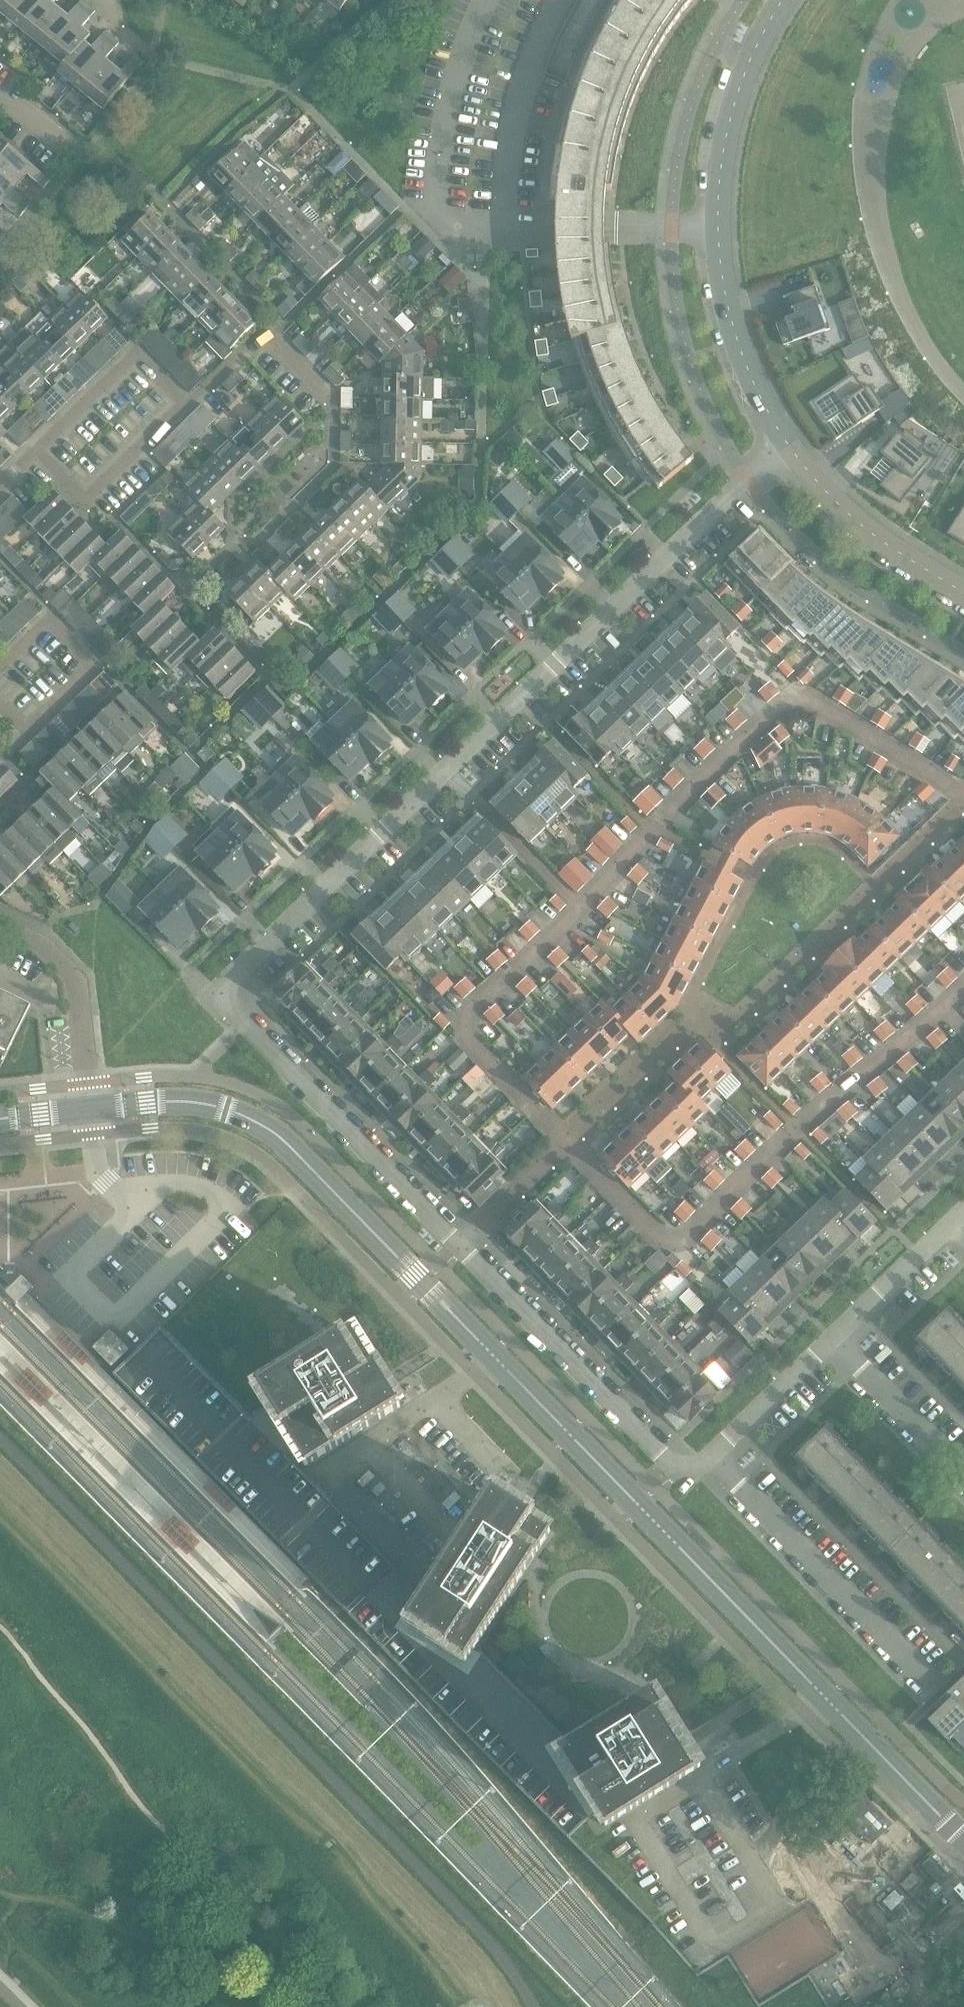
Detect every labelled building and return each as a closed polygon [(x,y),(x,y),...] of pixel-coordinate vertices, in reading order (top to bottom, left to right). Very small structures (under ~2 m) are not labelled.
[(19,0),(0,0),(0,13),(5,17),(19,0)] [(44,0),(19,0),(5,17),(20,29),(44,0)] [(60,10),(52,4),(55,0),(44,0),(20,29),(35,41),(60,10)] [(89,6),(82,0),(68,17),(60,10),(35,41),(49,53),(89,6)] [(349,0),(325,0),(340,12),(349,0)] [(658,489),(694,459),(686,450),(674,434),(663,417),(653,400),(644,382),(636,364),(629,345),(623,327),(618,307),(614,288),(612,268),(610,246),(604,247),(604,235),(604,231),(604,224),(604,212),(605,201),(606,190),(612,190),(616,161),(622,135),(630,109),(641,83),(653,59),(667,35),(682,13),(693,0),(626,0),(622,6),(606,33),(591,61),(580,91),(570,121),(563,151),(559,179),(551,179),(551,183),(559,184),(557,207),(556,207),(556,214),(556,221),(556,226),(556,232),(556,239),(556,243),(556,247),(556,250),(556,253),(557,258),(557,264),(558,269),(558,277),(559,282),(560,291),(561,298),(562,303),(563,309),(565,315),(566,322),(568,329),(570,336),(571,340),(572,342),(578,340),(585,361),(593,382),(602,402),(612,422),(624,442),(636,460),(649,479),(655,485),(658,489)] [(84,43),(90,35),(82,28),(96,11),(89,6),(49,53),(65,66),(84,43)] [(73,85),(112,37),(105,32),(91,49),(84,43),(65,66),(59,74),(73,85)] [(88,97),(113,66),(105,60),(119,43),(112,37),(73,85),(88,97)] [(103,110),(143,62),(135,56),(121,73),(113,66),(88,97),(103,110)] [(2,142),(0,145),(0,166),(20,183),(27,175),(44,189),(50,181),(2,142)] [(224,192),(252,164),(237,148),(208,176),(224,192)] [(240,209),(268,181),(252,164),(224,192),(240,209)] [(20,183),(0,166),(0,191),(25,212),(31,205),(14,191),(20,183)] [(255,224),(283,196),(268,181),(240,209),(255,224)] [(0,191),(0,208),(2,205),(19,218),(25,212),(0,191)] [(270,240),(299,212),(283,196),(255,224),(270,240)] [(285,255),(313,227),(321,219),(306,205),(299,212),(270,240),(285,255)] [(200,217),(193,210),(185,217),(192,224),(200,217)] [(138,257),(166,230),(151,214),(143,222),(129,236),(123,242),(138,257)] [(137,216),(123,230),(129,236),(143,222),(137,216)] [(206,224),(200,217),(192,224),(199,231),(206,224)] [(300,271),(328,243),(313,227),(285,255),(300,271)] [(153,273),(181,245),(166,230),(138,257),(153,273)] [(230,248),(223,241),(215,249),(222,256),(230,248)] [(306,277),(295,288),(303,297),(315,286),(343,259),(328,243),(300,271),(306,277)] [(168,288),(196,261),(181,245),(153,273),(168,288)] [(229,263),(237,256),(230,248),(222,256),(229,263)] [(538,258),(538,250),(526,251),(526,259),(538,258)] [(183,304),(211,277),(196,261),(168,288),(183,304)] [(334,317),(368,283),(371,280),(355,265),(318,300),(334,317)] [(260,279),(253,271),(245,279),(252,287),(260,279)] [(87,289),(95,281),(88,274),(80,281),(87,289)] [(198,319),(226,292),(211,277),(183,304),(198,319)] [(259,294),(267,286),(260,279),(252,287),(259,294)] [(350,333),(377,306),(384,299),(368,283),(334,317),(350,333)] [(789,297),(795,316),(785,320),(785,322),(776,325),(783,346),(830,330),(815,286),(788,296),(789,297)] [(107,319),(91,302),(80,291),(65,306),(91,335),(107,319)] [(213,335),(241,308),(226,292),(198,319),(213,335)] [(542,300),(541,292),(529,293),(530,301),(542,300)] [(119,306),(113,299),(105,306),(112,313),(119,306)] [(854,299),(840,304),(853,345),(869,337),(864,325),(858,310),(854,299)] [(543,307),(542,300),(530,301),(531,309),(543,307)] [(290,311),(283,303),(275,310),(283,318),(290,311)] [(91,335),(65,306),(49,321),(76,349),(91,335)] [(126,313),(119,306),(112,313),(119,320),(126,313)] [(365,348),(392,321),(377,306),(350,333),(365,348)] [(229,351),(257,323),(241,308),(213,335),(206,342),(224,361),(232,354),(229,351)] [(76,349),(49,321),(41,313),(24,328),(28,333),(33,337),(60,365),(76,349)] [(379,363),(407,336),(405,334),(413,326),(402,315),(394,323),(392,321),(365,348),(379,363)] [(160,334),(157,330),(153,326),(146,333),(153,341),(160,334)] [(60,365),(33,337),(28,333),(14,347),(18,351),(44,379),(60,365)] [(153,341),(146,333),(139,340),(146,347),(153,341)] [(307,343),(300,336),(292,344),(299,351),(307,343)] [(421,378),(421,351),(407,336),(379,363),(383,367),(383,378),(421,378)] [(103,340),(99,344),(95,348),(102,355),(110,347),(103,340)] [(548,348),(547,340),(535,342),(536,350),(548,348)] [(14,347),(9,342),(0,351),(0,366),(2,367),(28,395),(44,379),(18,351),(14,347)] [(314,351),(307,343),(299,351),(306,358),(314,351)] [(852,345),(842,350),(848,361),(857,357),(852,345)] [(109,362),(117,354),(110,347),(102,355),(109,362)] [(549,356),(548,348),(536,350),(537,357),(549,356)] [(190,365),(186,361),(183,357),(176,364),(183,371),(190,365)] [(183,371),(176,364),(169,370),(176,378),(183,371)] [(2,367),(0,366),(0,396),(13,409),(28,395),(2,367)] [(328,382),(336,374),(330,368),(322,375),(328,382)] [(72,384),(79,377),(72,370),(65,377),(72,384)] [(244,379),(236,372),(229,379),(236,386),(244,379)] [(343,382),(336,374),(328,382),(334,388),(337,388),(343,382)] [(881,402),(869,385),(864,389),(854,374),(811,403),(826,424),(846,410),(857,426),(878,411),(887,424),(893,418),(900,412),(906,407),(910,404),(900,389),(881,402)] [(79,391),(86,384),(79,377),(72,384),(79,391)] [(434,400),(434,378),(421,378),(383,378),(383,400),(420,400),(434,400)] [(236,386),(229,379),(221,386),(229,394),(236,386)] [(352,399),(352,390),(340,389),(340,399),(352,399)] [(556,397),(554,389),(542,392),(545,400),(556,397)] [(0,396),(0,422),(13,409),(0,396)] [(301,424),(276,398),(275,397),(261,410),(288,437),(301,424)] [(558,404),(556,397),(545,400),(547,408),(558,404)] [(351,409),(352,399),(340,399),(340,408),(351,409)] [(40,415),(48,407),(41,400),(33,408),(40,415)] [(420,421),(420,400),(383,400),(382,421),(420,421)] [(200,420),(208,413),(202,406),(193,413),(200,420)] [(47,422),(55,414),(48,407),(40,415),(47,422)] [(893,418),(901,426),(914,416),(906,407),(900,412),(893,418)] [(288,437),(261,410),(246,425),(272,453),(288,437)] [(207,428),(215,420),(208,413),(200,420),(207,428)] [(419,443),(420,421),(382,421),(382,442),(419,443)] [(272,453),(246,425),(230,441),(257,468),(272,453)] [(25,443),(12,429),(7,434),(20,448),(25,443)] [(927,472),(926,472),(923,469),(930,461),(920,452),(925,445),(906,430),(901,436),(898,434),(881,454),(896,467),(880,486),(901,503),(927,472)] [(351,442),(351,433),(340,432),(339,441),(351,442)] [(575,446),(584,438),(578,432),(570,440),(575,446)] [(169,450),(177,443),(170,435),(162,443),(169,450)] [(581,452),(589,444),(584,438),(575,446),(581,452)] [(574,458),(558,440),(545,452),(562,469),(574,458)] [(257,468),(230,441),(215,456),(241,483),(257,468)] [(350,452),(351,442),(339,441),(339,452),(350,452)] [(419,466),(419,443),(382,442),(381,465),(388,465),(419,466)] [(176,457),(184,450),(177,443),(169,450),(176,457)] [(4,448),(0,452),(0,457),(5,462),(12,456),(4,448)] [(241,483),(215,456),(199,471),(226,498),(241,483)] [(385,510),(419,478),(419,466),(388,465),(364,488),(385,510)] [(609,481),(618,473),(612,467),(604,476),(609,481)] [(351,475),(345,468),(341,468),(336,472),(344,481),(351,475)] [(226,498),(199,471),(182,488),(196,503),(208,515),(226,498)] [(615,487),(623,479),(618,473),(609,481),(615,487)] [(620,518),(585,481),(584,482),(578,475),(558,495),(602,542),(605,539),(609,540),(617,533),(616,529),(619,526),(615,522),(620,518)] [(167,486),(160,478),(153,485),(161,493),(167,486)] [(385,510),(364,488),(359,483),(344,498),(371,524),(385,510)] [(530,501),(513,483),(502,494),(518,512),(530,501)] [(161,493),(153,485),(146,493),(154,500),(161,493)] [(327,499),(320,491),(312,497),(320,505),(327,499)] [(38,534),(66,507),(51,492),(29,513),(23,519),(38,534)] [(518,512),(502,494),(490,506),(507,523),(518,512)] [(602,542),(558,495),(538,515),(543,521),(552,530),(552,531),(569,549),(570,548),(578,558),(598,538),(602,542)] [(29,513),(22,506),(13,496),(4,505),(20,522),(23,519),(29,513)] [(320,505),(312,497),(305,504),(312,512),(320,505)] [(371,524),(344,498),(328,514),(355,540),(371,524)] [(223,529),(208,515),(196,503),(180,518),(207,544),(223,529)] [(4,505),(0,509),(0,518),(12,530),(20,522),(4,505)] [(51,547),(79,521),(66,507),(38,534),(51,547)] [(947,534),(963,545),(963,507),(947,534)] [(355,540),(328,514),(311,530),(338,557),(355,540)] [(0,518),(0,535),(3,538),(12,530),(0,518)] [(207,544),(180,518),(165,533),(192,560),(207,544)] [(296,528),(288,519),(281,526),(289,535),(296,528)] [(64,561),(92,535),(79,521),(51,547),(64,561)] [(289,535),(281,526),(273,533),(281,542),(289,535)] [(338,557),(311,530),(296,545),(323,572),(338,557)] [(740,581),(775,547),(760,532),(725,566),(740,581)] [(102,579),(133,549),(119,533),(104,547),(105,548),(88,565),(102,579)] [(105,548),(104,547),(92,535),(64,561),(77,575),(88,565),(105,548)] [(562,573),(527,537),(506,557),(545,597),(561,581),(558,577),(562,573)] [(9,546),(2,539),(0,541),(0,552),(1,554),(9,546)] [(472,556),(455,539),(444,550),(461,567),(472,556)] [(323,572),(296,545),(282,559),(308,586),(323,572)] [(756,598),(791,564),(775,547),(740,581),(756,598)] [(115,593),(119,589),(147,563),(133,549),(102,579),(115,593)] [(266,557),(258,549),(251,556),(258,564),(266,557)] [(461,567),(444,550),(432,561),(449,578),(461,567)] [(242,564),(234,557),(228,564),(235,571),(242,564)] [(545,597),(506,557),(486,577),(494,586),(512,604),(521,613),(541,594),(545,598),(545,597)] [(308,586),(282,559),(267,573),(285,592),(283,593),(292,602),(308,586)] [(29,568),(22,561),(15,567),(22,575),(29,568)] [(132,603),(160,576),(147,563),(119,589),(132,603)] [(235,571),(228,564),(221,571),(228,578),(235,571)] [(771,613),(805,580),(789,567),(791,564),(756,598),(771,613)] [(285,592),(267,573),(259,565),(242,580),(269,607),(283,593),(285,592)] [(36,576),(29,568),(22,575),(29,582),(36,576)] [(160,605),(174,591),(160,576),(132,603),(145,616),(158,603),(160,605)] [(269,607),(242,580),(226,596),(253,623),(269,607)] [(786,629),(822,594),(805,580),(771,613),(786,629)] [(721,600),(731,590),(726,585),(716,595),(721,600)] [(56,596),(50,590),(43,596),(49,603),(56,596)] [(499,623),(470,593),(449,613),(488,653),(504,637),(500,633),(505,629),(499,623)] [(415,612),(398,594),(386,605),(403,623),(415,612)] [(739,628),(706,594),(690,610),(729,650),(730,649),(724,643),(739,628)] [(802,642),(840,607),(822,594),(786,629),(787,630),(789,628),(802,642)] [(80,607),(76,603),(72,599),(65,606),(73,614),(80,607)] [(736,616),(747,606),(742,601),(732,611),(736,616)] [(142,642),(170,615),(160,605),(158,603),(145,616),(130,630),(142,642)] [(403,623),(386,605),(375,616),(391,634),(403,623)] [(73,614),(65,606),(58,613),(66,620),(73,614)] [(488,653),(449,613),(443,606),(423,626),(428,632),(437,642),(454,660),(455,660),(463,669),(483,649),(487,653),(488,653)] [(741,621),(752,612),(747,606),(736,616),(741,621)] [(820,655),(858,620),(840,607),(802,642),(803,643),(807,641),(820,655)] [(12,624),(20,616),(14,609),(6,616),(12,624)] [(729,650),(690,610),(689,611),(695,617),(680,631),(713,665),(729,650)] [(157,658),(186,632),(170,615),(142,642),(157,658)] [(19,631),(27,623),(20,616),(12,624),(19,631)] [(839,667),(877,631),(858,620),(820,655),(821,656),(825,653),(839,667)] [(107,635),(103,631),(99,627),(92,634),(100,642),(107,635)] [(195,675),(227,646),(213,631),(198,645),(199,646),(182,662),(195,675)] [(713,665),(680,631),(664,646),(698,680),(713,665)] [(858,679),(896,643),(877,631),(839,667),(840,668),(844,665),(858,679)] [(199,646),(198,645),(186,632),(157,658),(154,661),(168,675),(182,662),(199,646)] [(767,647),(777,637),(772,632),(762,642),(767,647)] [(100,642),(92,634),(85,641),(93,649),(100,642)] [(772,652),(782,642),(777,637),(767,647),(772,652)] [(877,691),(915,654),(896,643),(858,679),(859,680),(863,677),(877,691)] [(212,687),(240,660),(227,646),(195,675),(209,689),(212,687)] [(698,680),(664,646),(649,661),(682,696),(698,680)] [(447,684),(412,648),(391,668),(430,708),(446,693),(443,689),(447,684)] [(357,667),(340,650),(329,661),(345,678),(357,667)] [(896,703),(934,666),(915,654),(877,691),(878,692),(882,688),(896,703)] [(125,666),(117,658),(110,666),(117,673),(125,666)] [(225,700),(253,673),(240,660),(212,687),(225,700)] [(345,678),(329,661),(317,672),(334,689),(345,678)] [(682,696),(649,661),(633,676),(667,711),(682,696)] [(430,708),(391,668),(385,662),(365,682),(371,688),(379,697),(397,716),(397,715),(406,724),(426,705),(430,709),(430,708)] [(793,672),(783,662),(778,667),(788,677),(793,672)] [(915,714),(953,678),(934,666),(896,703),(897,704),(901,700),(915,714)] [(803,684),(813,674),(807,669),(798,679),(803,684)] [(667,711),(633,676),(618,691),(651,726),(667,711)] [(963,697),(963,685),(953,678),(915,714),(916,715),(920,712),(934,726),(963,697)] [(92,696),(100,688),(93,682),(85,689),(92,696)] [(779,694),(770,683),(764,687),(773,698),(779,694)] [(142,699),(151,691),(144,685),(136,693),(142,699)] [(773,698),(764,687),(759,692),(768,703),(773,698)] [(839,702),(847,690),(841,687),(833,699),(839,702)] [(98,703),(106,695),(100,688),(92,696),(98,703)] [(283,706),(267,689),(255,700),(272,717),(283,706)] [(845,706),(853,694),(847,690),(839,702),(845,706)] [(164,706),(151,691),(142,699),(156,713),(164,706)] [(651,726),(618,691),(602,706),(635,741),(651,726)] [(151,720),(125,693),(110,706),(137,734),(151,720)] [(963,727),(963,697),(934,726),(935,727),(939,723),(953,738),(963,727)] [(390,740),(355,704),(354,704),(348,698),(328,718),(334,724),(373,764),(375,762),(379,763),(387,755),(386,751),(389,748),(385,744),(390,740)] [(272,717),(255,700),(244,711),(260,728),(272,717)] [(137,734),(110,706),(94,722),(126,755),(143,739),(137,734)] [(177,720),(164,706),(156,713),(170,728),(177,720)] [(635,741),(602,706),(588,720),(582,714),(581,715),(620,756),(635,741)] [(65,723),(73,715),(66,708),(58,716),(65,723)] [(877,726),(885,714),(879,710),(871,722),(877,726)] [(746,721),(737,711),(732,715),(741,726),(746,721)] [(883,730),(891,718),(885,714),(877,726),(883,730)] [(71,730),(79,722),(73,715),(65,723),(71,730)] [(620,756),(581,715),(565,731),(598,765),(613,750),(619,757),(620,756)] [(741,726),(732,715),(726,720),(735,731),(741,726)] [(176,734),(184,726),(177,720),(170,728),(176,734)] [(126,755),(94,722),(81,735),(108,763),(109,761),(114,767),(126,755)] [(373,764),(334,724),(313,744),(322,753),(339,771),(340,771),(348,780),(368,761),(372,764),(373,764)] [(789,737),(780,726),(774,731),(784,741),(789,737)] [(953,738),(954,739),(958,735),(963,741),(963,727),(953,738)] [(784,741),(774,731),(769,735),(778,746),(784,741)] [(916,750),(923,738),(917,734),(910,746),(916,750)] [(36,750),(45,742),(38,735),(30,743),(36,750)] [(108,763),(81,735),(68,748),(102,783),(115,771),(108,763)] [(751,751),(760,768),(781,749),(778,746),(769,735),(751,751)] [(922,753),(929,741),(923,738),(916,750),(922,753)] [(714,750),(705,740),(699,745),(709,755),(714,750)] [(43,757),(51,749),(45,742),(36,750),(43,757)] [(587,776),(553,742),(537,757),(576,798),(577,797),(571,791),(587,776)] [(709,755),(699,745),(694,749),(704,760),(709,755)] [(102,783),(68,748),(55,761),(82,788),(89,796),(102,783)] [(151,784),(166,801),(203,768),(187,751),(151,784)] [(332,796),(297,760),(291,754),(270,773),(276,779),(315,820),(331,804),(328,800),(332,796)] [(873,770),(881,758),(875,754),(867,766),(873,770)] [(952,770),(959,759),(953,756),(945,768),(951,771),(952,770)] [(576,798),(537,757),(536,758),(542,764),(527,779),(560,813),(576,798)] [(879,773),(887,761),(881,758),(873,770),(879,773)] [(952,770),(959,775),(963,771),(963,763),(959,759),(952,770)] [(82,788),(55,761),(40,775),(54,789),(55,788),(68,801),(82,788)] [(241,778),(225,761),(213,772),(230,789),(241,778)] [(15,781),(3,768),(0,771),(0,796),(15,781)] [(684,780),(673,770),(668,775),(679,785),(684,780)] [(230,789),(213,772),(202,783),(218,800),(230,789)] [(679,785),(668,775),(663,780),(674,790),(679,785)] [(315,820),(276,779),(256,799),(264,808),(264,809),(282,827),(291,836),(311,816),(315,820)] [(560,813),(527,779),(511,794),(545,829),(560,813)] [(41,789),(34,781),(27,788),(35,796),(41,789)] [(647,816),(664,800),(650,786),(634,802),(647,816)] [(723,797),(713,786),(708,791),(718,802),(723,797)] [(818,833),(826,789),(819,788),(812,788),(806,787),(799,788),(792,788),(799,832),(803,832),(806,832),(810,832),(814,832),(818,833)] [(35,796),(27,788),(20,794),(28,802),(35,796)] [(82,815),(68,801),(55,788),(54,789),(41,802),(68,829),(82,815)] [(799,832),(792,788),(786,790),(779,791),(773,793),(767,795),(761,798),(780,838),(784,837),(787,835),(791,834),(795,833),(799,832)] [(837,839),(859,800),(852,797),(846,795),(839,792),(833,790),(826,789),(818,833),(822,834),(826,835),(829,836),(833,837),(837,839)] [(930,805),(938,793),(932,789),(924,801),(930,805)] [(718,802),(708,791),(703,796),(713,806),(718,802)] [(545,829),(511,794),(495,809),(529,844),(545,829)] [(780,838),(761,798),(755,801),(750,804),(745,807),(741,810),(737,814),(733,818),(764,849),(767,847),(770,844),(773,842),(777,840),(780,838)] [(852,851),(884,820),(880,815),(875,811),(870,807),(864,804),(859,800),(837,839),(840,841),(843,843),(846,846),(849,848),(852,851)] [(68,829),(41,802),(27,815),(63,852),(77,838),(68,829)] [(7,808),(0,814),(0,815),(7,822),(14,815),(7,808)] [(274,851),(240,815),(239,816),(233,809),(213,829),(219,835),(258,875),(260,873),(264,874),(272,866),(271,862),(274,859),(270,856),(274,851)] [(63,852),(27,815),(14,829),(40,856),(49,865),(63,852)] [(186,836),(167,816),(156,827),(175,847),(186,836)] [(636,828),(627,818),(621,823),(631,833),(636,828)] [(764,849),(733,818),(728,822),(724,827),(720,833),(716,838),(713,845),(752,866),(753,863),(755,860),(757,857),(759,854),(762,852),(764,849)] [(887,849),(900,836),(884,820),(852,851),(868,867),(881,855),(882,856),(888,850),(887,849)] [(517,855),(484,821),(467,836),(501,871),(517,855)] [(175,847),(156,827),(155,828),(146,841),(163,858),(175,847)] [(14,829),(0,842),(0,843),(26,870),(40,856),(14,829)] [(258,875),(219,835),(198,855),(207,864),(224,882),(225,882),(233,891),(253,872),(257,876),(258,875)] [(501,871),(467,836),(452,852),(485,886),(501,871)] [(673,846),(661,839),(657,846),(670,852),(673,846)] [(0,843),(0,869),(13,883),(26,870),(0,843)] [(959,843),(944,858),(963,878),(963,849),(959,843)] [(603,845),(597,851),(607,861),(613,854),(603,845)] [(593,847),(588,852),(592,856),(603,866),(607,861),(597,851),(593,847)] [(485,886),(452,852),(436,867),(470,901),(485,886)] [(944,858),(931,870),(927,867),(926,868),(959,903),(963,898),(963,878),(944,858)] [(743,883),(704,862),(693,882),(732,903),(743,883)] [(217,907),(182,871),(176,865),(155,884),(161,891),(200,931),(217,915),(213,911),(217,907)] [(648,875),(637,865),(633,871),(643,880),(648,875)] [(470,901),(436,867),(421,882),(454,916),(470,901)] [(567,867),(559,875),(577,893),(585,885),(567,867)] [(959,903),(926,868),(911,882),(944,917),(959,903)] [(0,869),(0,895),(13,883),(0,869)] [(643,880),(633,871),(628,876),(639,885),(643,880)] [(138,902),(118,882),(108,896),(125,914),(138,902)] [(454,916),(421,882),(405,897),(439,931),(454,916)] [(732,903),(693,882),(683,902),(722,922),(732,903)] [(944,917),(911,882),(896,897),(930,931),(944,917)] [(638,890),(633,899),(646,906),(651,897),(638,890)] [(200,931),(161,891),(141,911),(149,920),(167,938),(176,947),(196,928),(200,931)] [(565,906),(556,896),(550,902),(560,911),(565,906)] [(439,931),(405,897),(390,911),(424,946),(439,931)] [(930,931),(896,897),(899,901),(885,914),(915,945),(930,931)] [(618,908),(607,898),(602,904),(613,913),(618,908)] [(722,922),(683,902),(673,921),(712,941),(722,922)] [(613,913),(602,904),(598,909),(608,918),(613,913)] [(424,946),(390,911),(375,926),(369,920),(408,961),(424,946)] [(915,945),(885,914),(870,928),(900,959),(915,945)] [(408,961),(369,920),(352,936),(386,971),(401,956),(407,962),(408,961)] [(712,941),(673,921),(663,940),(702,960),(712,941)] [(539,932),(530,922),(524,926),(534,937),(539,932)] [(534,937),(524,926),(519,931),(529,942),(534,937)] [(900,959),(870,928),(857,942),(854,938),(852,939),(885,973),(900,959)] [(614,938),(601,932),(598,938),(610,945),(614,938)] [(885,973),(852,939),(838,953),(871,987),(885,973)] [(356,948),(349,940),(344,945),(351,953),(356,948)] [(702,960),(663,940),(653,959),(691,979),(702,960)] [(597,957),(588,947),(582,952),(592,962),(597,957)] [(568,959),(559,948),(553,953),(563,964),(568,959)] [(507,962),(498,951),(492,955),(501,966),(507,962)] [(563,964),(553,953),(548,958),(558,968),(563,964)] [(871,987),(838,953),(823,967),(856,1002),(871,987)] [(501,966),(492,955),(487,960),(496,971),(501,966)] [(332,957),(322,966),(329,974),(339,964),(332,957)] [(677,1006),(691,979),(653,959),(642,979),(677,1006)] [(291,1012),(324,980),(306,962),(273,993),(276,996),(277,1000),(285,1008),(289,1009),(291,1012)] [(856,1002),(823,967),(822,968),(825,972),(812,985),(841,1016),(856,1002)] [(957,979),(948,968),(942,973),(952,984),(957,979)] [(329,984),(337,977),(332,972),(324,979),(329,984)] [(560,972),(551,980),(559,988),(567,980),(560,972)] [(952,984),(942,973),(937,978),(947,988),(952,984)] [(536,988),(526,977),(521,982),(531,992),(536,988)] [(475,989),(465,979),(460,983),(469,994),(475,989)] [(677,1006),(642,979),(625,996),(655,1027),(677,1006)] [(308,1029),(341,997),(324,980),(291,1012),(308,1029)] [(531,992),(521,982),(516,987),(526,997),(531,992)] [(469,994),(460,983),(455,988),(464,999),(469,994)] [(841,1016),(812,985),(797,999),(827,1030),(841,1016)] [(434,988),(428,994),(428,995),(433,1000),(440,994),(434,988)] [(655,1027),(625,996),(611,1010),(602,1001),(601,1002),(640,1043),(655,1027)] [(926,1007),(917,996),(912,1001),(921,1011),(926,1007)] [(324,1046),(357,1014),(341,997),(308,1029),(324,1046)] [(827,1030),(797,999),(782,1013),(812,1044),(827,1030)] [(358,1014),(365,1006),(361,1001),(353,1009),(358,1014)] [(921,1011),(912,1001),(906,1005),(916,1016),(921,1011)] [(2,1065),(27,1015),(0,1002),(0,1064),(2,1065)] [(640,1043),(601,1002),(586,1017),(616,1049),(631,1035),(639,1043),(640,1043)] [(362,1019),(370,1011),(365,1006),(358,1014),(362,1019)] [(504,1016),(495,1006),(490,1010),(499,1021),(504,1016)] [(499,1021),(490,1010),(484,1015),(493,1025),(499,1021)] [(517,1011),(509,1019),(513,1023),(520,1023),(524,1019),(517,1011)] [(812,1044),(782,1013),(768,1027),(797,1058),(812,1044)] [(341,1063),(374,1031),(357,1014),(324,1046),(341,1063)] [(449,1024),(439,1015),(434,1020),(444,1030),(449,1024)] [(616,1049),(586,1017),(570,1032),(601,1064),(616,1049)] [(399,1025),(394,1036),(399,1041),(404,1036),(414,1026),(407,1018),(399,1025)] [(894,1033),(885,1022),(880,1027),(889,1038),(894,1033)] [(797,1058),(768,1027),(753,1042),(783,1072),(797,1058)] [(889,1038),(880,1027),(874,1031),(883,1042),(889,1038)] [(947,1040),(938,1030),(932,1034),(942,1045),(947,1040)] [(358,1080),(390,1049),(374,1031),(341,1063),(358,1080)] [(601,1064),(570,1032),(555,1047),(585,1079),(601,1064)] [(440,1034),(434,1040),(439,1046),(446,1039),(440,1034)] [(942,1045),(932,1034),(927,1039),(936,1050),(942,1045)] [(391,1048),(399,1041),(394,1036),(386,1043),(391,1048)] [(404,1036),(399,1041),(403,1046),(406,1048),(411,1043),(404,1036)] [(396,1053),(403,1046),(399,1041),(391,1048),(396,1053)] [(731,1072),(722,1064),(721,1063),(722,1062),(723,1058),(715,1049),(711,1050),(710,1051),(700,1041),(684,1057),(715,1088),(731,1072)] [(783,1072),(753,1042),(737,1057),(767,1087),(783,1072)] [(585,1079),(555,1047),(539,1062),(570,1094),(585,1079)] [(862,1059),(853,1048),(848,1052),(857,1063),(862,1059)] [(374,1098),(407,1066),(390,1049),(358,1080),(374,1098)] [(460,1050),(446,1063),(454,1071),(468,1058),(460,1050)] [(857,1063),(848,1052),(842,1057),(851,1068),(857,1063)] [(917,1065),(908,1054),(903,1058),(912,1069),(917,1065)] [(715,1088),(684,1057),(668,1072),(707,1112),(709,1111),(700,1102),(715,1088)] [(912,1069),(903,1058),(897,1063),(907,1074),(912,1069)] [(570,1094),(539,1062),(523,1078),(553,1110),(570,1094)] [(478,1064),(464,1078),(472,1086),(486,1072),(478,1064)] [(961,1065),(947,1078),(963,1096),(963,1068),(961,1065)] [(391,1115),(424,1083),(407,1066),(374,1098),(391,1115)] [(424,1083),(432,1075),(427,1070),(420,1078),(424,1083)] [(707,1112),(668,1072),(667,1073),(676,1081),(661,1096),(692,1127),(707,1112)] [(831,1084),(822,1073),(816,1078),(825,1089),(831,1084)] [(429,1088),(437,1080),(432,1075),(424,1083),(429,1088)] [(825,1089),(816,1078),(811,1082),(820,1093),(825,1089)] [(887,1089),(878,1078),(873,1082),(882,1093),(887,1089)] [(947,1078),(933,1092),(963,1123),(963,1096),(947,1078)] [(882,1093),(873,1082),(867,1087),(876,1098),(882,1093)] [(408,1132),(441,1100),(424,1083),(391,1115),(408,1132)] [(933,1092),(919,1105),(951,1138),(963,1125),(963,1123),(933,1092)] [(692,1127),(661,1096),(646,1110),(676,1142),(692,1127)] [(425,1150),(457,1118),(441,1100),(408,1132),(425,1150)] [(799,1110),(789,1100),(784,1105),(794,1115),(799,1110)] [(857,1113),(848,1102),(843,1107),(852,1118),(857,1113)] [(727,1104),(720,1111),(744,1135),(751,1128),(727,1104)] [(458,1117),(466,1110),(461,1105),(453,1113),(458,1117)] [(951,1138),(919,1105),(906,1119),(937,1151),(951,1138)] [(852,1118),(843,1107),(837,1112),(846,1122),(852,1118)] [(463,1122),(470,1115),(466,1110),(458,1117),(463,1122)] [(676,1142),(646,1110),(630,1125),(661,1157),(676,1142)] [(782,1125),(772,1115),(767,1120),(777,1130),(782,1125)] [(441,1167),(474,1135),(457,1118),(425,1150),(441,1167)] [(937,1151),(906,1119),(892,1132),(923,1164),(937,1151)] [(630,1125),(615,1140),(646,1172),(656,1183),(672,1168),(661,1157),(630,1125)] [(827,1139),(818,1129),(812,1134),(822,1144),(827,1139)] [(923,1164),(892,1132),(878,1145),(910,1178),(923,1164)] [(458,1184),(491,1152),(474,1135),(441,1167),(458,1184)] [(491,1152),(499,1144),(494,1139),(486,1147),(491,1152)] [(646,1172),(615,1140),(598,1156),(629,1188),(646,1172)] [(755,1151),(745,1141),(740,1146),(750,1156),(755,1151)] [(496,1157),(504,1149),(499,1144),(491,1152),(496,1157)] [(810,1155),(800,1145),(795,1149),(805,1160),(810,1155)] [(910,1178),(878,1145),(864,1159),(902,1197),(903,1196),(897,1190),(910,1178)] [(750,1156),(740,1146),(735,1151),(745,1161),(750,1156)] [(497,1182),(501,1177),(508,1170),(491,1152),(458,1184),(460,1186),(461,1190),(468,1198),(472,1199),(480,1206),(501,1186),(497,1182)] [(902,1197),(864,1159),(863,1160),(869,1166),(856,1179),(887,1211),(902,1197)] [(782,1179),(772,1169),(767,1174),(777,1184),(782,1179)] [(724,1181),(714,1171),(709,1176),(719,1186),(724,1181)] [(581,1174),(574,1181),(583,1190),(590,1183),(581,1174)] [(777,1184),(767,1174),(762,1179),(772,1189),(777,1184)] [(719,1186),(709,1176),(704,1181),(714,1191),(719,1186)] [(681,1182),(673,1189),(681,1197),(689,1190),(681,1182)] [(876,1222),(845,1191),(830,1205),(824,1199),(823,1200),(859,1238),(876,1222)] [(521,1249),(554,1217),(536,1199),(525,1210),(520,1206),(499,1227),(507,1234),(508,1238),(515,1246),(519,1247),(521,1249)] [(751,1209),(741,1200),(736,1205),(746,1215),(751,1209)] [(859,1238),(823,1200),(807,1215),(838,1247),(852,1233),(858,1239),(859,1238)] [(695,1212),(684,1202),(680,1208),(690,1217),(695,1212)] [(554,1217),(562,1209),(557,1204),(550,1212),(554,1217)] [(746,1215),(736,1205),(731,1210),(741,1220),(746,1215)] [(690,1217),(680,1208),(675,1213),(685,1222),(690,1217)] [(559,1222),(567,1214),(562,1209),(554,1217),(559,1222)] [(838,1247),(807,1215),(792,1230),(822,1262),(838,1247)] [(538,1266),(570,1234),(554,1217),(521,1249),(538,1266)] [(822,1262),(792,1230),(776,1245),(807,1277),(822,1262)] [(721,1241),(711,1231),(706,1236),(717,1246),(721,1241)] [(554,1283),(587,1252),(570,1234),(538,1266),(554,1283)] [(717,1246),(706,1236),(701,1242),(712,1251),(717,1246)] [(588,1251),(595,1244),(591,1239),(583,1246),(588,1251)] [(592,1256),(600,1249),(595,1244),(588,1251),(592,1256)] [(807,1277),(776,1245),(761,1260),(791,1292),(807,1277)] [(659,1273),(671,1258),(659,1248),(647,1263),(659,1273)] [(571,1301),(604,1269),(587,1252),(554,1283),(571,1301)] [(791,1292),(761,1260),(745,1275),(776,1307),(791,1292)] [(692,1272),(682,1262),(676,1267),(687,1277),(692,1272)] [(676,1268),(662,1282),(671,1292),(665,1297),(671,1304),(687,1288),(692,1284),(676,1268)] [(588,1318),(621,1286),(604,1269),(571,1301),(588,1318)] [(621,1286),(629,1278),(624,1274),(616,1281),(621,1286)] [(776,1307),(745,1275),(730,1290),(766,1328),(767,1327),(761,1321),(776,1307)] [(29,1299),(35,1293),(19,1277),(13,1283),(29,1299)] [(626,1291),(634,1283),(629,1278),(621,1286),(626,1291)] [(605,1335),(638,1304),(621,1286),(588,1318),(605,1335)] [(766,1328),(730,1290),(729,1292),(735,1298),(719,1312),(750,1344),(766,1328)] [(622,1353),(654,1321),(638,1304),(605,1335),(622,1353)] [(655,1321),(663,1313),(658,1308),(650,1316),(655,1321)] [(946,1311),(917,1339),(963,1387),(963,1386),(963,1329),(946,1311)] [(660,1326),(667,1318),(663,1313),(655,1321),(660,1326)] [(717,1319),(709,1326),(714,1331),(722,1324),(717,1319)] [(638,1370),(671,1338),(654,1321),(622,1353),(638,1370)] [(722,1324),(714,1331),(719,1336),(726,1329),(722,1324)] [(445,1578),(442,1576),(402,1536),(383,1555),(288,1457),(357,1414),(354,1409),(355,1409),(333,1374),(332,1374),(329,1369),(250,1418),(160,1327),(113,1374),(568,1839),(596,1811),(657,1773),(654,1769),(654,1768),(632,1733),(629,1729),(582,1758),(462,1635),(513,1557),(492,1543),(491,1543),(475,1532),(445,1578)] [(129,1350),(110,1330),(92,1347),(111,1367),(129,1350)] [(400,1409),(353,1333),(259,1392),(306,1467),(400,1409)] [(655,1387),(688,1356),(671,1338),(638,1370),(655,1387)] [(739,1342),(727,1352),(740,1366),(752,1355),(745,1348),(739,1342)] [(672,1405),(705,1373),(688,1356),(655,1387),(672,1405)] [(689,1423),(722,1391),(705,1373),(672,1405),(674,1407),(675,1411),(682,1418),(686,1419),(689,1423)] [(872,1476),(860,1465),(825,1428),(796,1457),(842,1505),(872,1476)] [(918,1523),(906,1512),(872,1476),(842,1505),(888,1552),(918,1523)] [(963,1571),(952,1559),(918,1523),(888,1552),(934,1599),(963,1571)] [(963,1571),(934,1599),(963,1630),(963,1571)] [(962,1680),(948,1693),(963,1709),(963,1682),(962,1680)] [(700,1768),(653,1692),(559,1751),(596,1811),(606,1827),(700,1768)] [(948,1693),(941,1700),(946,1705),(940,1712),(939,1710),(928,1721),(948,1742),(963,1726),(963,1709),(948,1693)] [(892,1825),(864,1796),(855,1805),(844,1816),(872,1845),(882,1835),(882,1834),(892,1825)] [(908,1891),(920,1881),(913,1873),(902,1884),(908,1891)] [(892,1911),(904,1900),(895,1891),(883,1902),(892,1911)]
